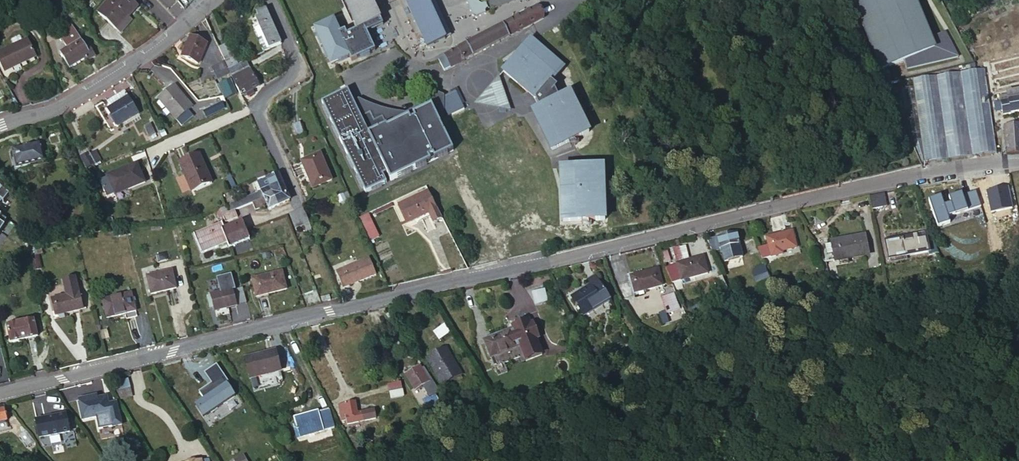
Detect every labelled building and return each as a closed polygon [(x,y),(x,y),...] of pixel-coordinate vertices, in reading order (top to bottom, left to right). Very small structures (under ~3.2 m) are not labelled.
[(122,0),(109,0),(98,13),(117,30),(128,17),(131,19),(140,9),(133,3),(129,7),(122,0)] [(185,0),(175,0),(184,9),(189,4),(185,0)] [(355,29),(355,30),(379,19),(370,0),(342,0),(355,29)] [(434,43),(444,39),(426,0),(404,0),(426,47),(434,43)] [(434,0),(426,0),(444,39),(450,36),(434,0)] [(881,72),(902,60),(907,69),(959,57),(945,31),(930,38),(914,0),(851,0),(881,72)] [(442,57),(438,59),(444,70),(503,40),(509,36),(514,34),(536,22),(543,18),(537,7),(454,50),(456,55),(448,59),(446,54),(442,57)] [(262,53),(280,44),(265,9),(257,13),(259,18),(255,20),(258,27),(252,30),(262,53)] [(355,30),(355,29),(344,34),(342,30),(336,32),(331,19),(312,28),(328,65),(347,57),(349,61),(373,50),(365,32),(381,25),(379,19),(355,30)] [(60,35),(72,28),(70,24),(57,31),(60,35)] [(87,52),(72,28),(60,35),(67,48),(60,53),(69,68),(86,58),(83,54),(87,52)] [(189,37),(183,54),(186,55),(185,59),(198,65),(207,44),(189,37)] [(974,63),(1018,52),(1018,37),(970,48),(974,63)] [(515,57),(503,71),(526,92),(529,89),(531,92),(534,99),(535,100),(538,106),(534,111),(531,112),(550,150),(567,142),(566,140),(567,139),(569,138),(573,146),(573,145),(570,140),(587,132),(569,94),(558,99),(553,90),(556,87),(550,81),(562,68),(531,39),(518,53),(520,55),(518,57),(517,59),(515,57)] [(13,47),(0,54),(0,62),(5,72),(35,58),(26,41),(13,47)] [(226,46),(219,49),(228,69),(235,66),(226,46)] [(454,50),(446,54),(448,59),(456,55),(454,50)] [(974,63),(974,64),(983,62),(984,69),(912,79),(913,87),(924,163),(996,154),(987,94),(995,92),(995,91),(1018,85),(1018,52),(974,63)] [(228,69),(240,96),(245,94),(247,97),(253,94),(252,90),(258,87),(245,61),(235,66),(228,69)] [(211,68),(216,79),(228,73),(223,62),(211,68)] [(508,111),(498,77),(474,104),(508,111)] [(216,85),(223,100),(235,95),(228,80),(216,85)] [(191,107),(174,85),(157,99),(180,126),(192,116),(187,110),(191,107)] [(924,163),(913,87),(896,89),(899,112),(908,111),(911,140),(921,164),(924,163)] [(342,89),(342,90),(347,101),(352,99),(347,88),(342,90),(342,89)] [(347,101),(342,90),(325,96),(320,99),(359,191),(380,182),(377,175),(381,173),(385,180),(449,153),(437,126),(431,110),(386,129),(381,119),(373,122),(369,113),(359,118),(353,102),(352,99),(347,101)] [(1006,92),(1007,96),(999,97),(1000,102),(994,103),(996,112),(1002,111),(1002,115),(1018,112),(1018,90),(1006,92)] [(107,101),(111,107),(113,111),(110,114),(118,126),(137,114),(124,91),(107,101)] [(442,97),(436,99),(441,111),(444,118),(460,110),(453,92),(442,97)] [(357,97),(353,102),(359,118),(369,113),(373,122),(381,119),(386,129),(431,110),(437,126),(440,123),(441,111),(436,99),(442,97),(439,93),(437,94),(432,98),(428,100),(423,104),(418,107),(412,109),(403,113),(401,113),(397,112),(394,111),(389,110),(385,109),(379,107),(375,106),(373,105),(368,102),(362,100),(357,97)] [(203,112),(205,118),(224,110),(221,103),(203,112)] [(303,136),(299,123),(292,125),(296,138),(303,136)] [(1008,153),(1018,153),(1018,127),(1006,127),(1008,153)] [(41,160),(38,146),(14,151),(17,166),(41,160)] [(79,156),(84,168),(100,161),(95,149),(79,156)] [(319,153),(307,158),(308,161),(301,164),(312,188),(331,180),(319,153)] [(178,163),(182,175),(184,174),(192,191),(211,183),(198,155),(178,163)] [(106,176),(113,194),(126,188),(127,190),(144,183),(135,164),(106,176)] [(606,166),(560,167),(562,216),(608,214),(606,166)] [(284,189),(278,173),(256,182),(260,191),(231,203),(234,210),(251,203),(263,198),(272,194),(284,189)] [(184,174),(182,175),(190,192),(192,191),(184,174)] [(230,189),(235,187),(228,174),(224,175),(230,189)] [(999,180),(978,183),(986,239),(1008,236),(999,180)] [(289,201),(284,189),(272,194),(277,206),(282,204),(289,201)] [(349,199),(346,191),(333,197),(336,204),(349,199)] [(441,218),(428,192),(398,207),(406,224),(427,213),(432,223),(441,218)] [(884,193),(868,196),(871,209),(887,206),(884,193)] [(266,205),(268,209),(277,206),(272,194),(263,198),(266,205)] [(254,210),(266,205),(263,198),(251,203),(254,210)] [(237,217),(234,210),(228,213),(226,207),(219,210),(222,217),(224,222),(237,217)] [(367,214),(360,217),(364,228),(371,224),(367,214)] [(241,220),(223,228),(220,229),(225,243),(226,246),(227,247),(248,239),(241,220)] [(223,228),(222,223),(193,235),(200,253),(216,247),(225,243),(220,229),(223,228)] [(375,233),(371,224),(364,228),(369,237),(375,233)] [(125,229),(113,231),(114,237),(126,235),(125,229)] [(782,251),(796,247),(792,230),(766,237),(767,243),(756,246),(762,259),(783,254),(782,251)] [(46,236),(45,231),(32,234),(34,239),(46,236)] [(735,233),(707,240),(711,251),(719,249),(723,262),(742,257),(735,233)] [(913,236),(886,241),(889,259),(929,251),(926,237),(913,239),(913,236)] [(869,254),(865,237),(844,241),(844,240),(831,243),(831,245),(825,246),(827,256),(833,255),(834,261),(869,254)] [(227,247),(228,249),(249,241),(248,239),(227,247)] [(686,247),(678,248),(682,261),(689,259),(686,247)] [(708,282),(702,256),(689,259),(682,261),(678,248),(672,250),(682,289),(708,282)] [(666,251),(659,253),(663,263),(670,261),(666,251)] [(375,275),(368,258),(336,272),(343,289),(375,275)] [(630,277),(635,293),(662,286),(657,269),(630,277)] [(175,289),(170,271),(146,276),(150,295),(175,289)] [(285,290),(280,272),(251,280),(255,298),(285,290)] [(602,285),(601,285),(595,274),(586,280),(589,286),(581,291),(583,293),(572,299),(582,315),(592,309),(593,310),(611,299),(602,285)] [(83,310),(75,278),(63,281),(67,296),(52,299),(55,314),(55,316),(66,313),(83,310)] [(534,304),(547,301),(544,288),(531,291),(534,304)] [(237,306),(232,289),(209,294),(209,296),(205,297),(209,309),(213,308),(214,312),(237,306)] [(572,299),(583,293),(581,291),(571,298),(572,299)] [(135,311),(130,293),(101,300),(106,319),(135,311)] [(665,314),(678,309),(673,293),(660,297),(665,314)] [(8,340),(9,342),(20,340),(37,336),(32,319),(4,325),(8,340)] [(484,341),(494,367),(523,356),(525,361),(541,355),(528,320),(512,326),(513,330),(484,341)] [(433,331),(439,339),(450,331),(444,323),(433,331)] [(427,359),(442,386),(462,375),(446,347),(436,352),(437,354),(427,359)] [(244,358),(248,374),(278,367),(279,367),(275,351),(244,358)] [(421,370),(419,366),(406,375),(415,390),(422,386),(429,397),(435,394),(435,395),(440,392),(425,368),(421,370)] [(116,391),(129,388),(127,380),(114,383),(116,391)] [(402,390),(400,381),(388,384),(389,392),(402,390)] [(230,398),(219,382),(195,398),(206,414),(230,398)] [(521,383),(506,389),(509,396),(524,391),(521,383)] [(131,396),(129,388),(116,391),(120,399),(131,396)] [(429,397),(423,400),(429,412),(441,406),(435,395),(435,394),(429,397)] [(121,424),(116,403),(107,405),(105,397),(97,399),(86,402),(78,404),(82,420),(96,417),(99,430),(121,424)] [(355,402),(339,406),(342,421),(347,420),(347,424),(376,419),(374,410),(357,413),(355,402)] [(317,413),(317,411),(294,418),(296,425),(294,425),(298,439),(334,428),(329,409),(317,413)] [(35,421),(39,440),(69,433),(65,414),(35,421)] [(19,436),(28,447),(34,441),(26,431),(19,436)]
